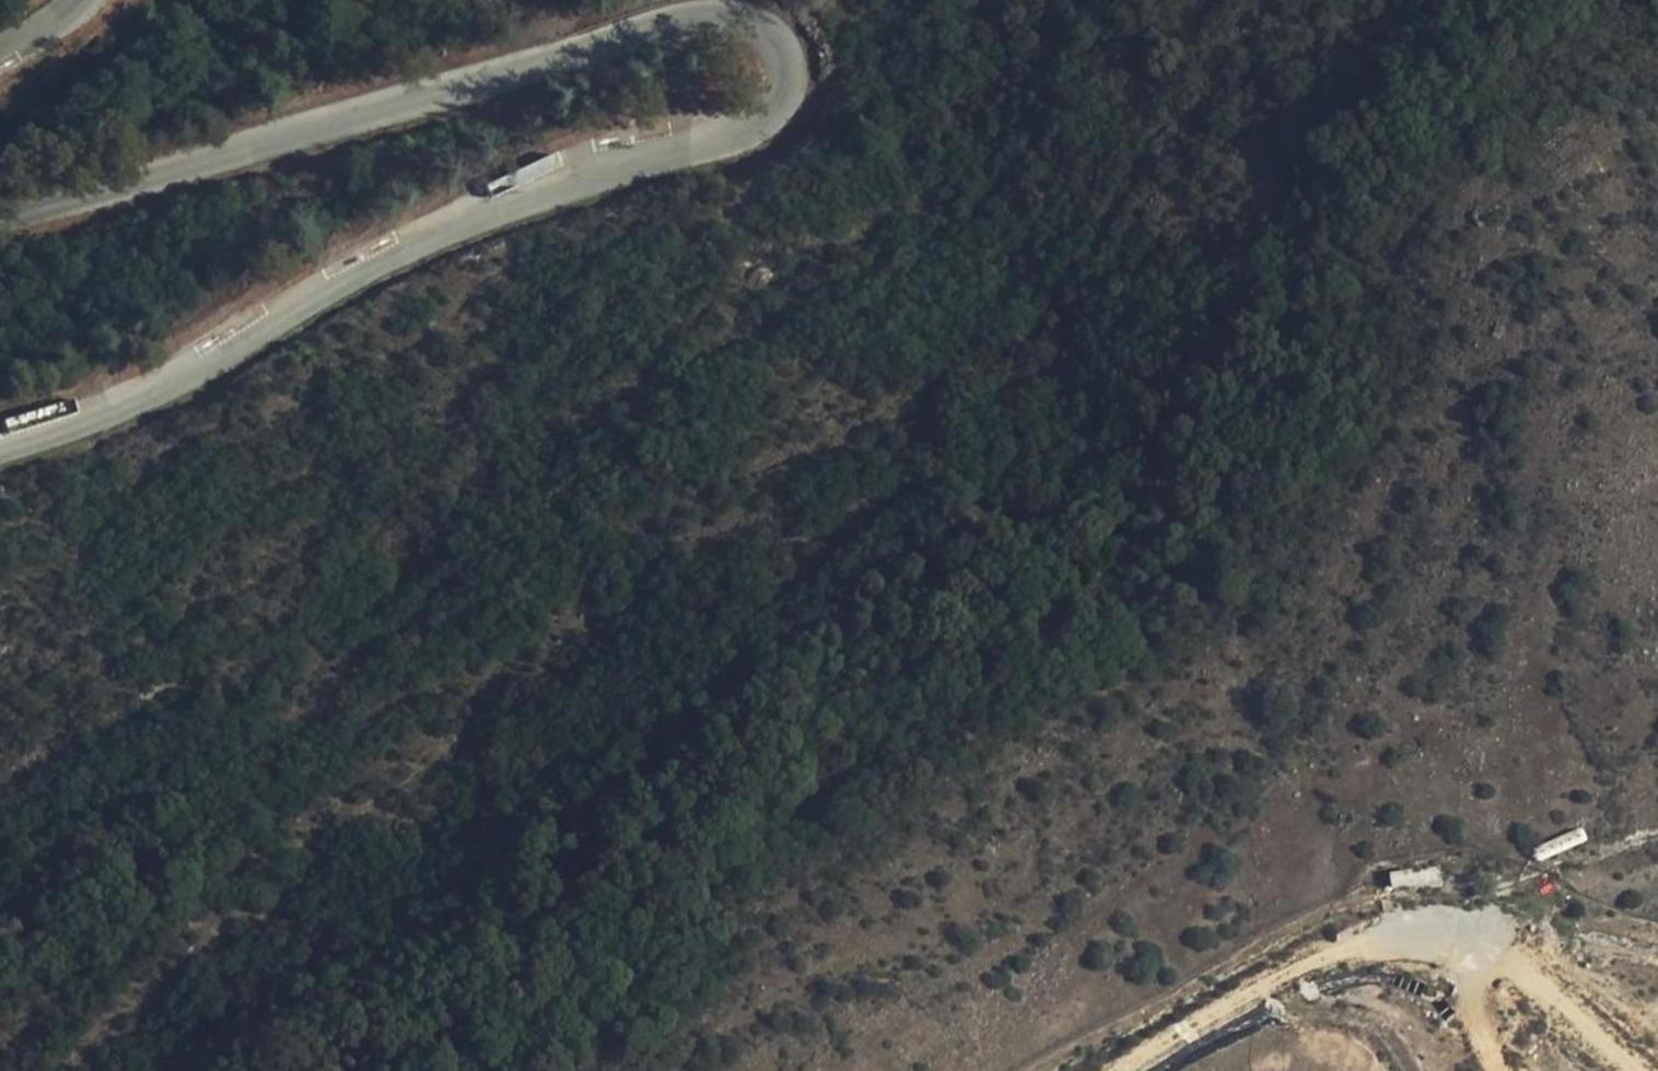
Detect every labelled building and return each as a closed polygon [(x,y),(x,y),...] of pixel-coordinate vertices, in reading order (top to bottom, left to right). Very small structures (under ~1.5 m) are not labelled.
[(1390,872),(1391,888),(1439,883),(1438,868),(1390,872)]
